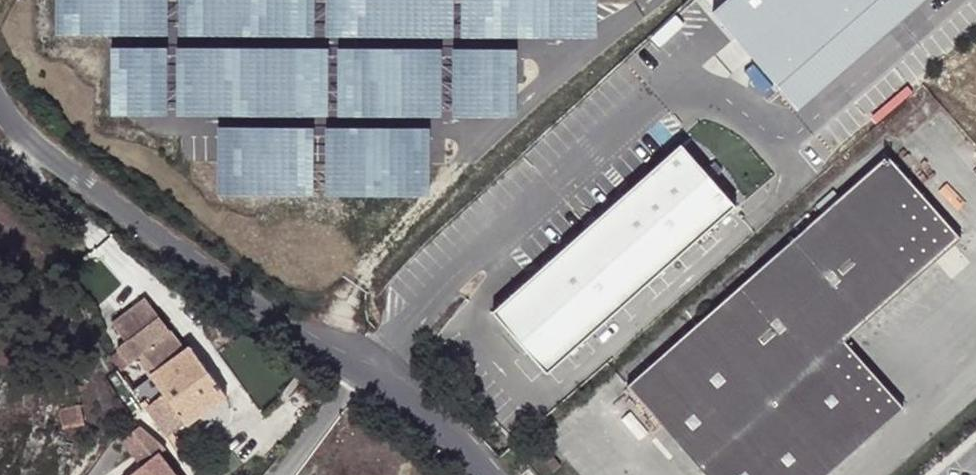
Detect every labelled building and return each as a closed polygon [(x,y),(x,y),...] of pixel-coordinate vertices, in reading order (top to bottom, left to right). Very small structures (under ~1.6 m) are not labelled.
[(714,25),(779,97),(889,0),(744,0),(714,25)] [(779,97),(799,118),(936,0),(889,0),(779,97)] [(230,125),(230,194),(327,194),(327,125),(230,125)] [(338,169),(339,131),(329,131),(329,169),(338,169)] [(703,170),(683,147),(494,313),(548,374),(738,209),(717,185),(703,170)] [(817,214),(764,260),(837,339),(844,334),(959,234),(891,150),(843,191),(817,214)] [(703,170),(717,185),(724,173),(718,164),(703,170)] [(808,203),(817,214),(843,191),(835,181),(808,203)] [(764,260),(628,377),(710,474),(811,474),(825,463),(771,397),(837,339),(764,260)] [(146,304),(120,324),(128,334),(109,350),(120,365),(113,370),(142,412),(146,410),(166,435),(182,422),(186,426),(225,394),(189,346),(187,348),(178,336),(142,365),(134,355),(165,330),(146,304)] [(895,402),(837,339),(771,397),(825,463),(895,402)] [(484,408),(473,398),(465,405),(476,416),(484,408)] [(79,405),(57,408),(60,424),(82,420),(79,405)] [(127,474),(177,474),(158,451),(127,474)] [(551,454),(544,461),(554,472),(561,465),(551,454)]
